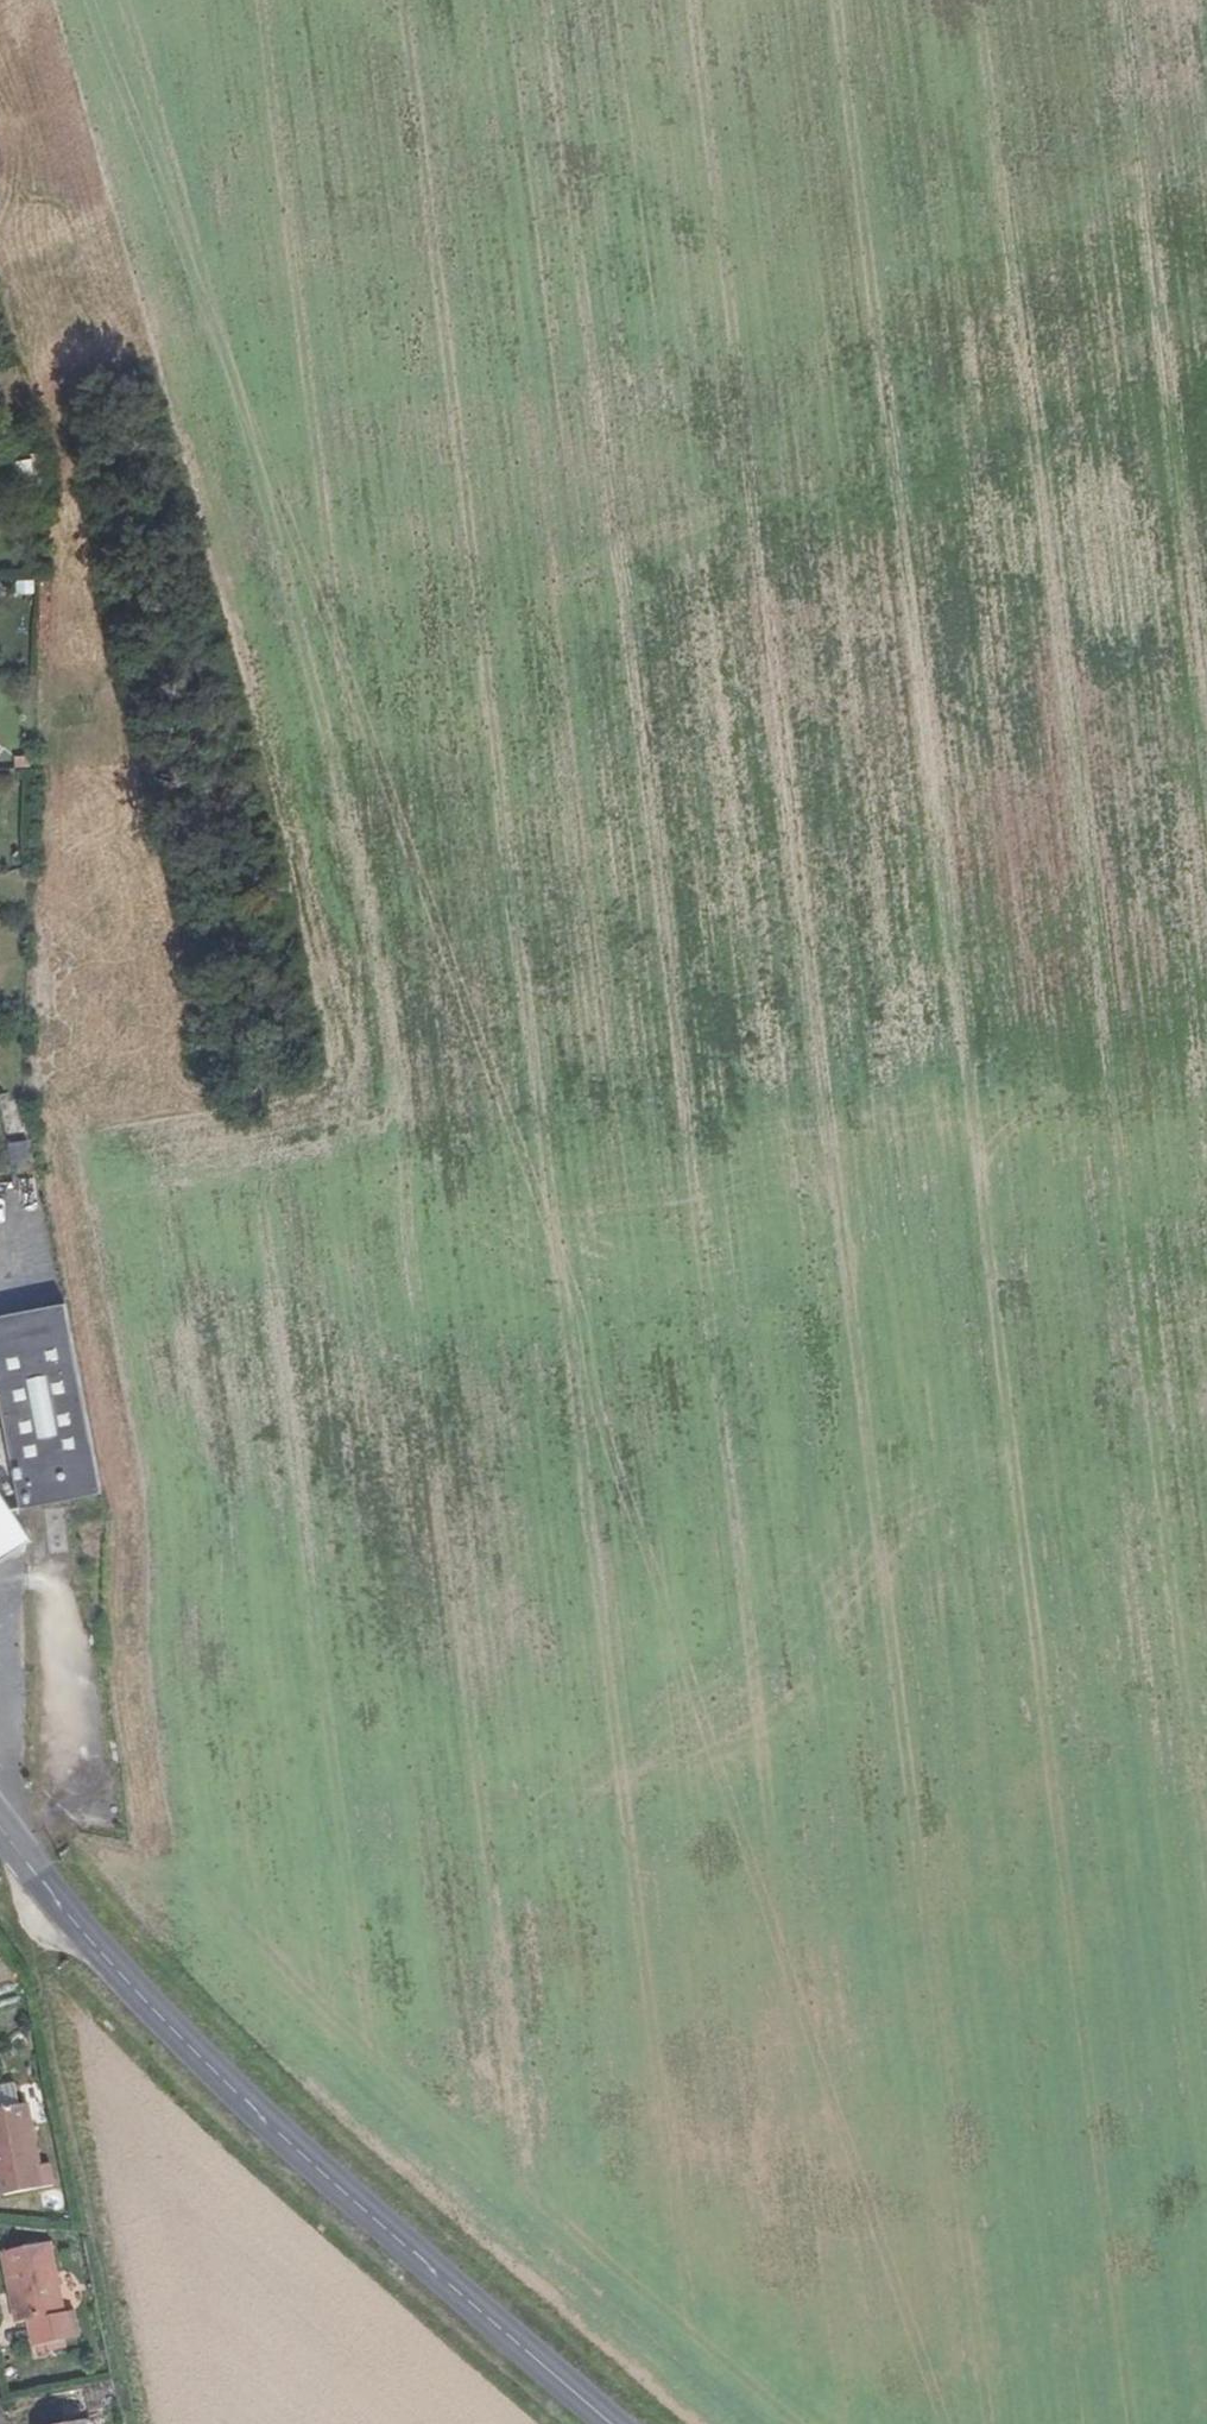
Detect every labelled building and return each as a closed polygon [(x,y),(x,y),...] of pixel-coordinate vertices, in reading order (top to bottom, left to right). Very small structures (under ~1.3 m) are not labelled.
[(37,483),(34,459),(16,461),(19,485),(37,483)] [(70,1322),(0,1335),(0,1394),(25,1527),(106,1511),(70,1322)] [(0,1492),(0,1563),(32,1540),(0,1492)] [(0,2091),(0,2109),(21,2105),(18,2088),(0,2091)] [(28,2104),(21,2105),(0,2109),(0,2180),(3,2196),(40,2188),(35,2168),(40,2167),(28,2104)] [(44,2187),(40,2167),(35,2168),(40,2188),(44,2187)] [(64,2313),(50,2242),(2,2252),(9,2288),(12,2288),(19,2323),(29,2321),(34,2348),(79,2339),(74,2311),(64,2313)]
